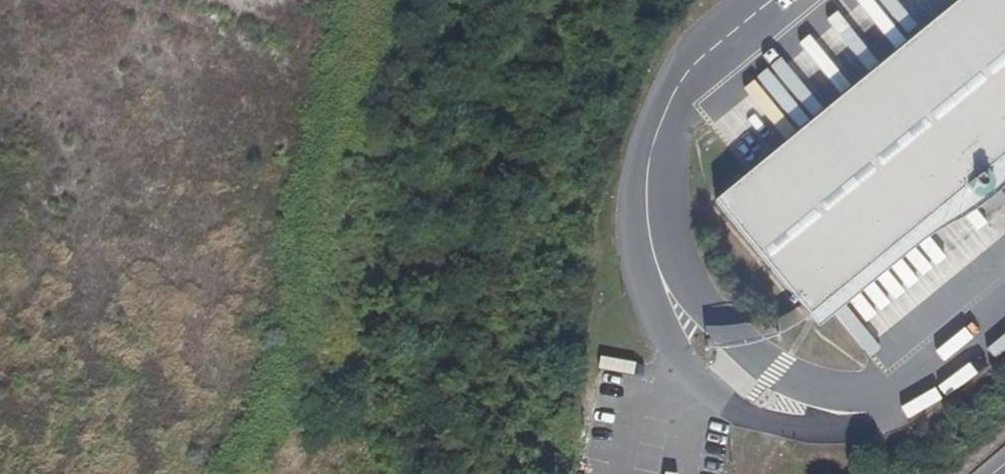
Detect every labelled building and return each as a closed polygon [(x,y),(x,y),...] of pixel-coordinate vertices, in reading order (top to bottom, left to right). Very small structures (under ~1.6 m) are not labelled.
[(716,204),(808,317),(1004,155),(1004,0),(962,0),(716,204)]
